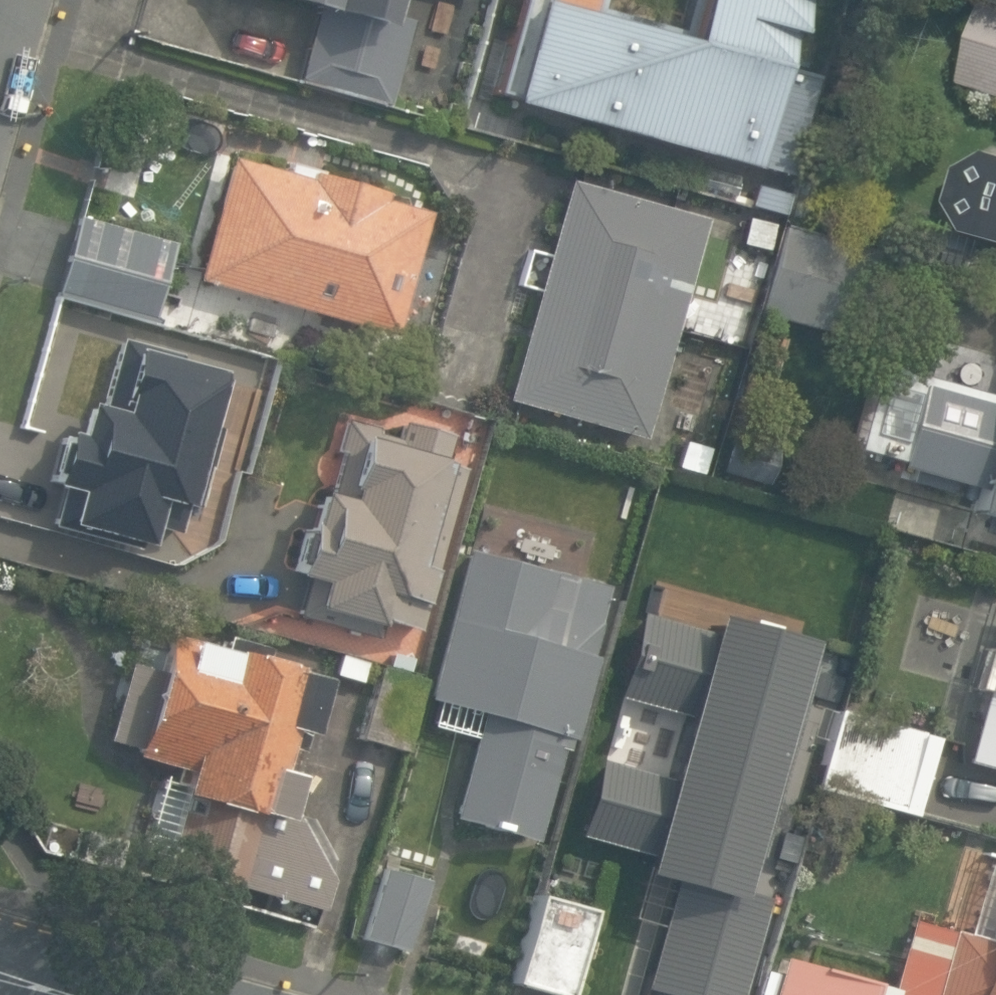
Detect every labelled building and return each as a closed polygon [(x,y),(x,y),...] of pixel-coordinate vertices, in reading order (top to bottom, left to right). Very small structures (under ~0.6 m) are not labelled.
[(388,105),(411,21),(387,14),(390,0),(284,0),(314,8),(294,80),(388,105)] [(681,33),(609,14),(612,4),(596,0),(513,0),(485,100),(742,170),(745,156),(782,166),(809,71),(793,67),(812,0),(690,0),(681,33)] [(995,94),(995,16),(986,13),(965,85),(995,94)] [(192,271),(387,326),(421,205),(377,193),(379,184),(305,163),(302,173),(225,151),(192,271)] [(992,151),(962,167),(936,262),(973,271),(981,236),(995,241),(995,152),(992,151)] [(500,391),(635,429),(697,211),(562,173),(500,391)] [(52,289),(145,314),(166,235),(73,210),(52,289)] [(770,220),(741,211),(733,236),(763,245),(770,220)] [(760,315),(850,339),(875,248),(784,224),(760,315)] [(60,519),(139,539),(144,520),(173,527),(180,498),(194,501),(214,423),(210,422),(222,374),(213,372),(214,366),(170,354),(171,348),(142,340),(144,333),(112,324),(104,358),(109,360),(97,405),(78,400),(69,431),(57,428),(44,478),(69,484),(60,519)] [(983,428),(948,418),(932,474),(967,484),(959,512),(995,522),(995,385),(983,428)] [(377,619),(418,630),(462,470),(443,465),(451,435),(402,422),(397,441),(378,436),(380,428),(346,419),(337,451),(342,453),(330,498),(316,494),(308,525),(305,524),(291,575),(318,583),(310,609),(375,627),(377,619)] [(672,459),(698,468),(707,443),(681,434),(672,459)] [(723,471),(769,484),(779,447),(733,435),(723,471)] [(451,818),(533,840),(559,749),(567,752),(594,655),(587,653),(606,585),(572,576),(562,612),(542,607),(551,575),(467,552),(426,701),(480,716),(451,818)] [(646,991),(659,994),(743,994),(770,902),(744,894),(755,858),(762,860),(817,664),(809,662),(815,647),(718,620),(713,636),(643,615),(620,701),(691,720),(673,782),(602,763),(581,839),(651,858),(645,880),(676,888),(646,991)] [(165,868),(320,910),(332,858),(310,820),(290,815),(292,808),(286,806),(293,776),(279,773),(289,731),(308,735),(323,673),(166,636),(158,670),(125,663),(107,741),(135,748),(133,755),(188,768),(165,868)] [(838,704),(845,679),(820,672),(813,697),(838,704)] [(814,786),(909,814),(932,738),(837,709),(814,786)] [(973,769),(995,775),(995,712),(989,710),(973,769)] [(65,848),(120,864),(126,843),(71,827),(65,848)] [(985,845),(966,917),(993,924),(991,933),(906,911),(887,981),(776,952),(764,994),(866,994),(867,991),(880,994),(995,994),(995,848),(985,845)] [(356,928),(399,941),(419,874),(376,861),(356,928)] [(589,904),(528,886),(502,976),(563,993),(589,904)]
